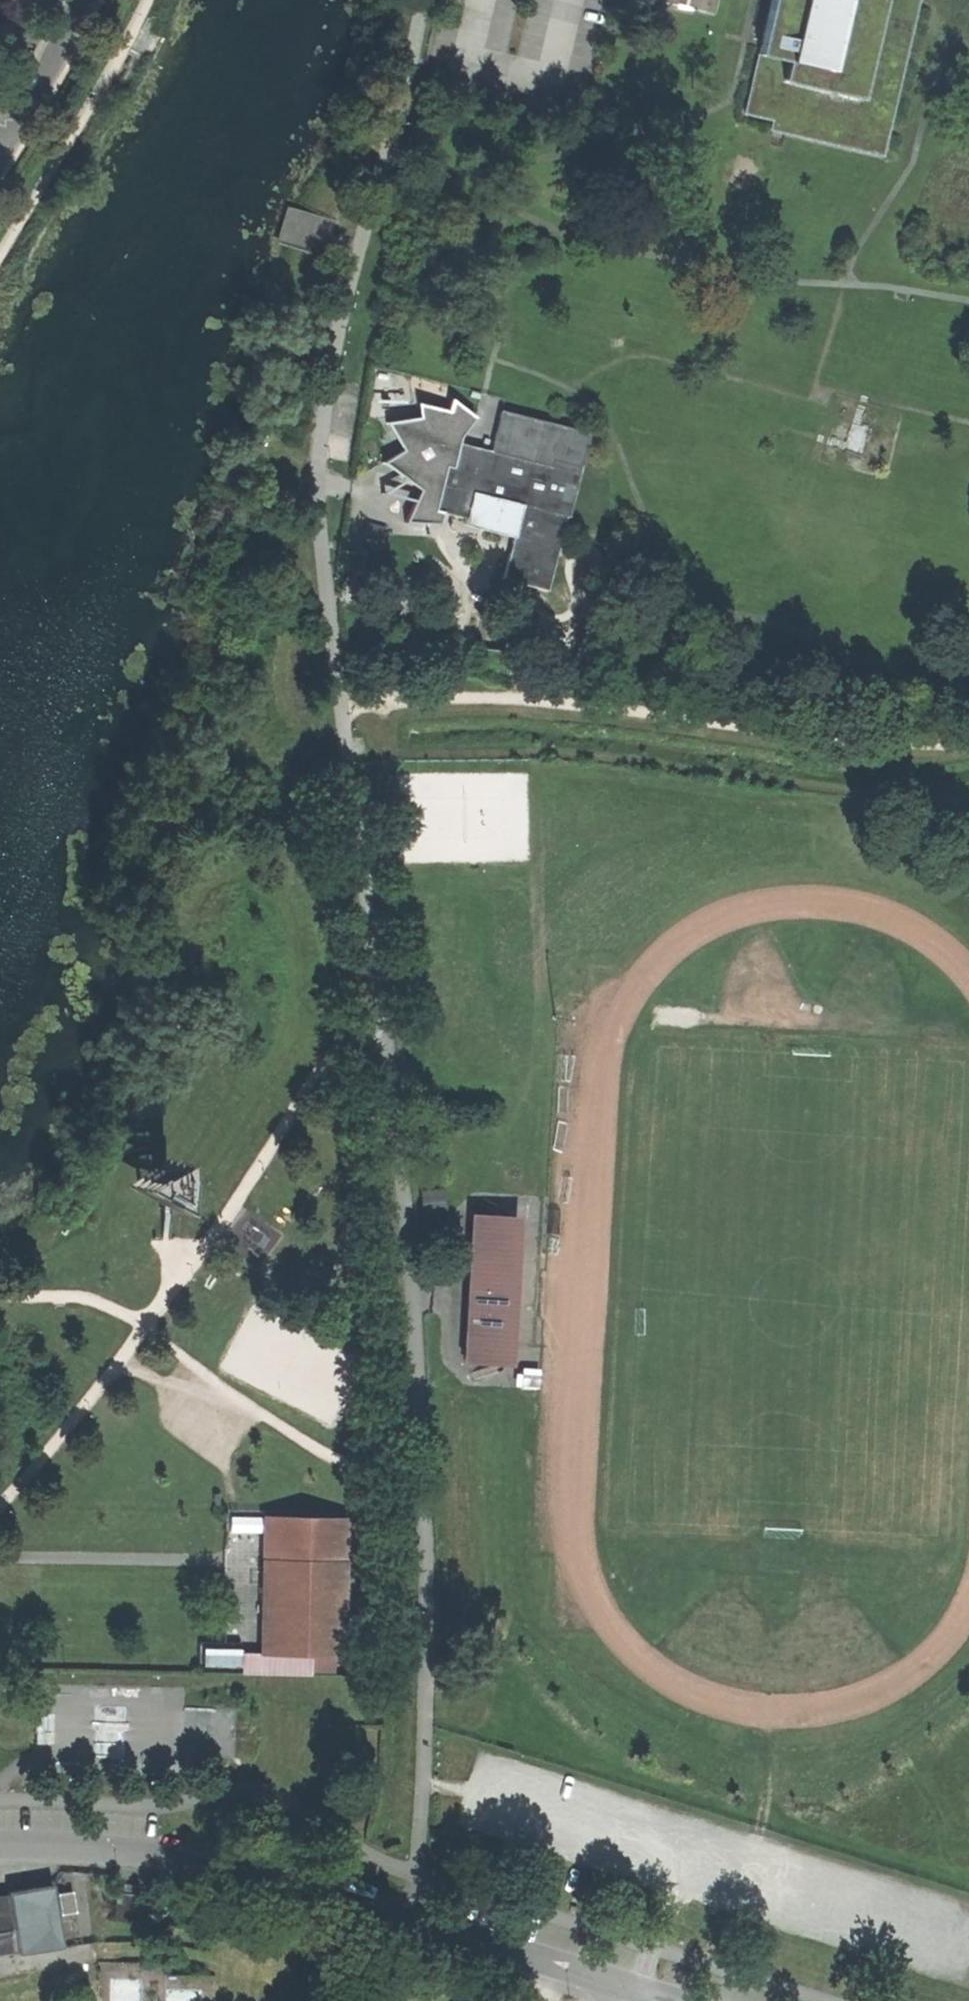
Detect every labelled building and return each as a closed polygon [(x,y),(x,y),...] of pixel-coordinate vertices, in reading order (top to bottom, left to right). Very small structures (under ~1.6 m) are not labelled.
[(713,14),(717,0),(654,0),(713,14)] [(744,113),(773,120),(771,130),(882,156),(920,0),(771,0),(744,113)] [(443,512),(435,510),(441,485),(451,487),(456,470),(452,469),(458,443),(459,438),(474,418),(451,400),(448,412),(417,404),(421,417),(387,423),(403,450),(383,462),(406,480),(415,475),(422,487),(405,522),(439,524),(443,512)] [(503,579),(548,590),(566,516),(569,517),(590,434),(501,412),(491,452),(458,443),(452,469),(456,470),(451,487),(441,485),(435,510),(443,512),(465,518),(464,524),(514,537),(503,579)] [(503,1364),(509,1217),(471,1215),(465,1362),(503,1364)] [(344,1520),(265,1518),(262,1654),(287,1655),(311,1655),(310,1671),(335,1672),(336,1655),(342,1655),(344,1520)] [(287,1655),(262,1654),(209,1653),(209,1663),(247,1664),(246,1671),(287,1672),(287,1655)] [(52,1886),(7,1893),(8,1899),(0,1900),(0,1958),(18,1955),(62,1948),(52,1886)]
